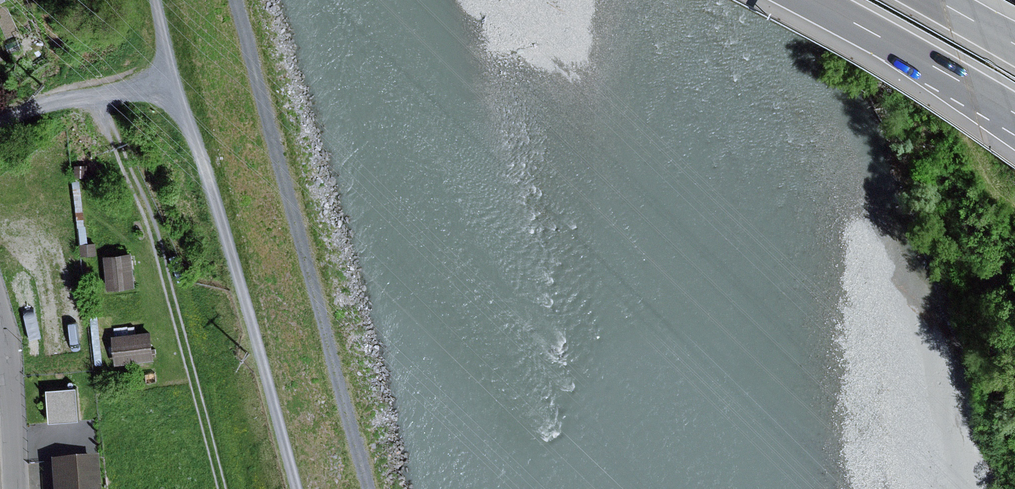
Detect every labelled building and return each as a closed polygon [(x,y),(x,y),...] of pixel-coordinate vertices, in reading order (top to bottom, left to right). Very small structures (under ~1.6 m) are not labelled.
[(96,243),(81,244),(81,255),(96,254),(96,243)] [(130,254),(103,257),(106,290),(134,287),(130,254)] [(153,360),(150,332),(112,336),(115,364),(153,360)] [(77,388),(47,390),(50,424),(80,421),(77,388)] [(52,488),(99,488),(96,456),(50,460),(52,488)]
